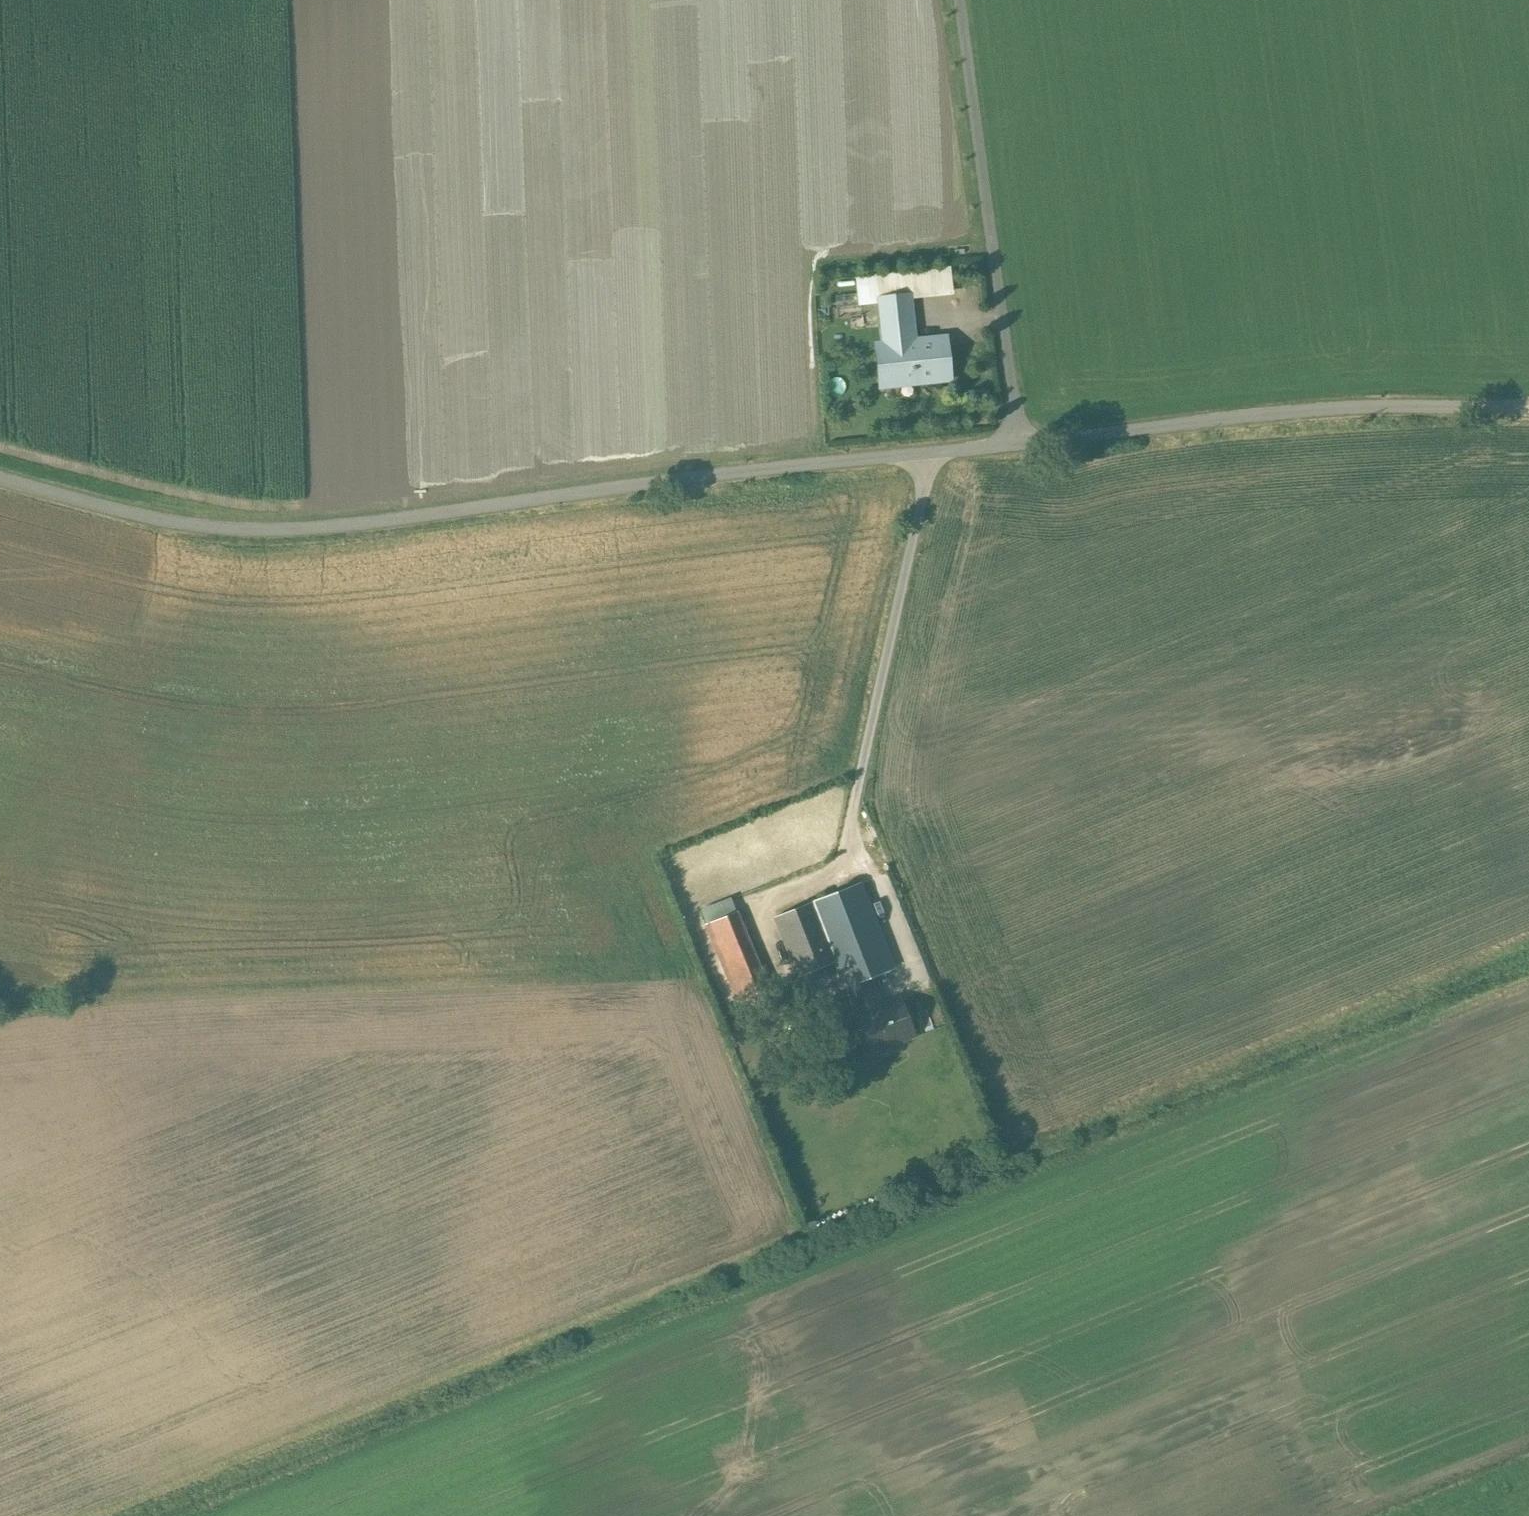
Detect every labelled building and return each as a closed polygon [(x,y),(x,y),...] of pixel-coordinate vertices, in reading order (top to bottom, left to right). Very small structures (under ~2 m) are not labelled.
[(871,339),(877,388),(951,379),(946,334),(917,337),(911,290),(876,294),(881,338),(871,339)] [(836,962),(846,989),(877,978),(897,971),(880,922),(894,917),(881,881),(777,917),(798,976),(836,962)] [(769,988),(737,902),(707,913),(739,999),(769,988)] [(877,978),(846,989),(869,1055),(918,1038),(903,997),(886,1003),(877,978)]
